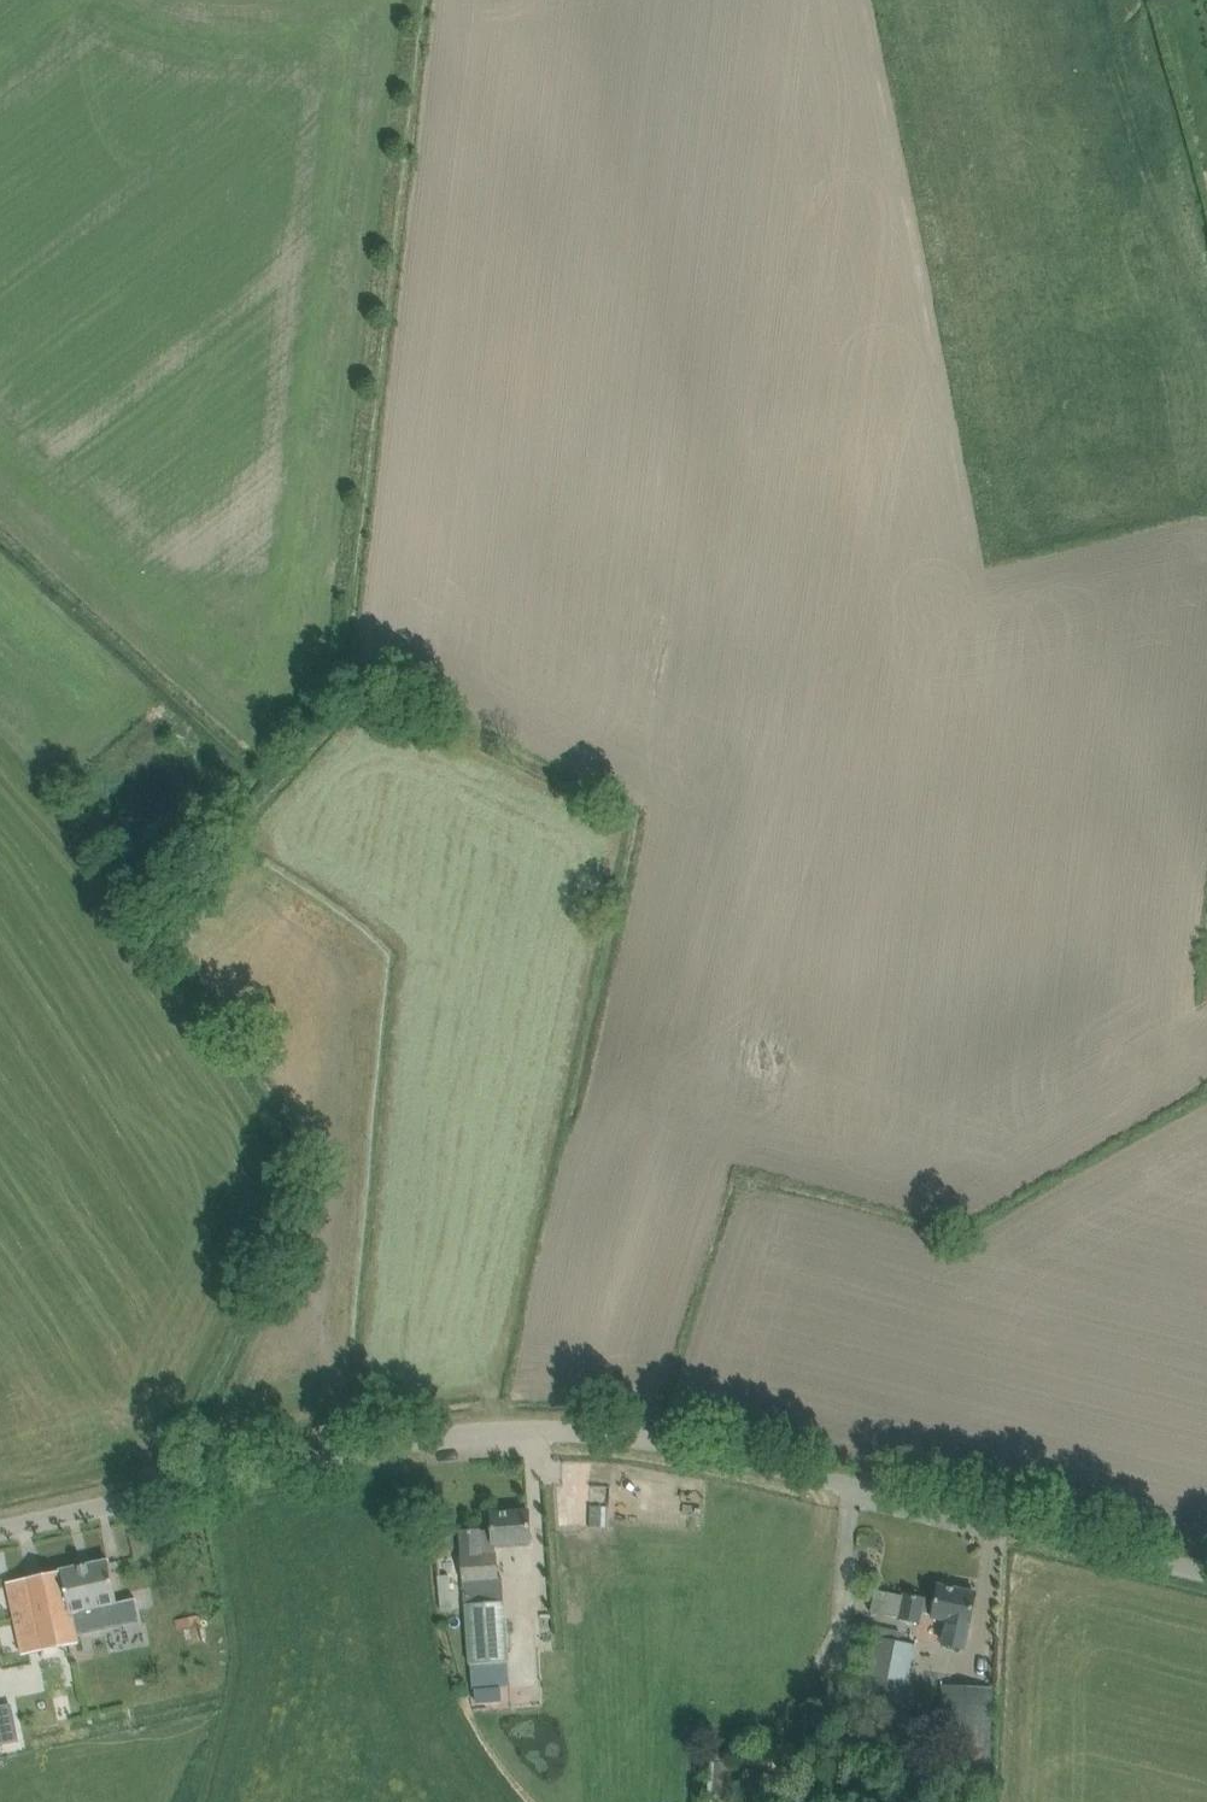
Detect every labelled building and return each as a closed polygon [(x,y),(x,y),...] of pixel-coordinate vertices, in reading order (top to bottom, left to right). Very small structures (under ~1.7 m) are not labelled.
[(573,1503),(572,1528),(592,1529),(594,1489),(583,1488),(582,1503),(573,1503)] [(461,1531),(462,1555),(464,1582),(495,1580),(493,1545),(531,1542),(529,1511),(492,1513),(493,1530),(480,1531),(480,1530),(461,1531)] [(8,1583),(13,1607),(23,1655),(78,1643),(72,1613),(118,1603),(114,1584),(109,1560),(61,1571),(61,1572),(8,1583)] [(871,1612),(901,1618),(922,1623),(925,1611),(936,1613),(935,1617),(949,1620),(944,1644),(965,1648),(976,1593),(940,1586),(936,1602),(924,1600),(925,1598),(906,1595),(906,1596),(876,1590),(871,1612)] [(471,1664),(473,1688),(510,1685),(505,1603),(466,1605),(469,1664),(471,1664)] [(877,1637),(864,1698),(903,1706),(916,1646),(877,1637)] [(940,1784),(940,1795),(990,1796),(990,1784),(991,1764),(993,1687),(943,1686),(940,1763),(940,1784)]
